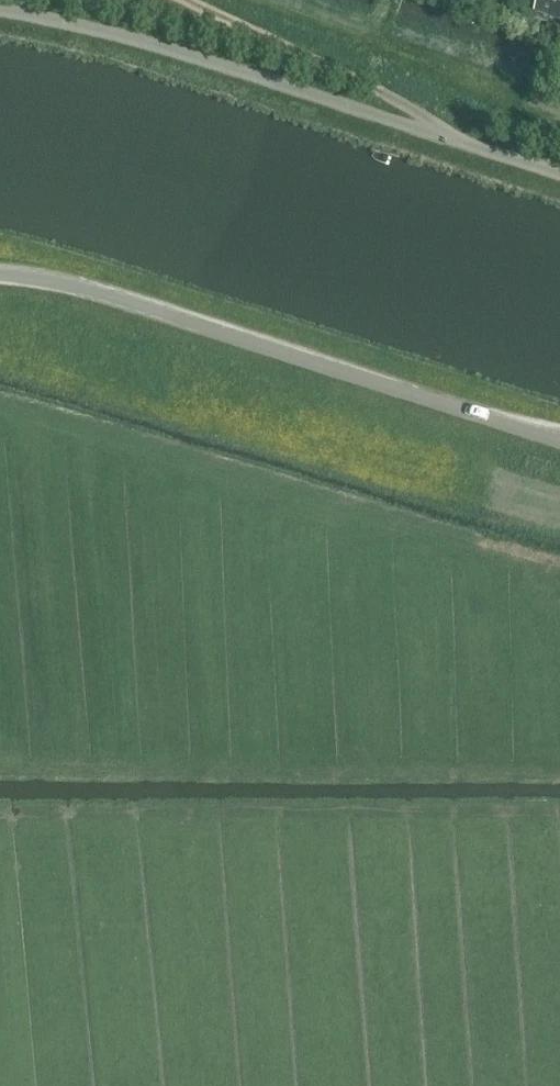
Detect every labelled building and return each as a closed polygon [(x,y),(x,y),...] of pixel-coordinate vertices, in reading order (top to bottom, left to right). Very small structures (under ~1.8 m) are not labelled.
[(535,14),(559,22),(559,0),(540,0),(535,14)]
